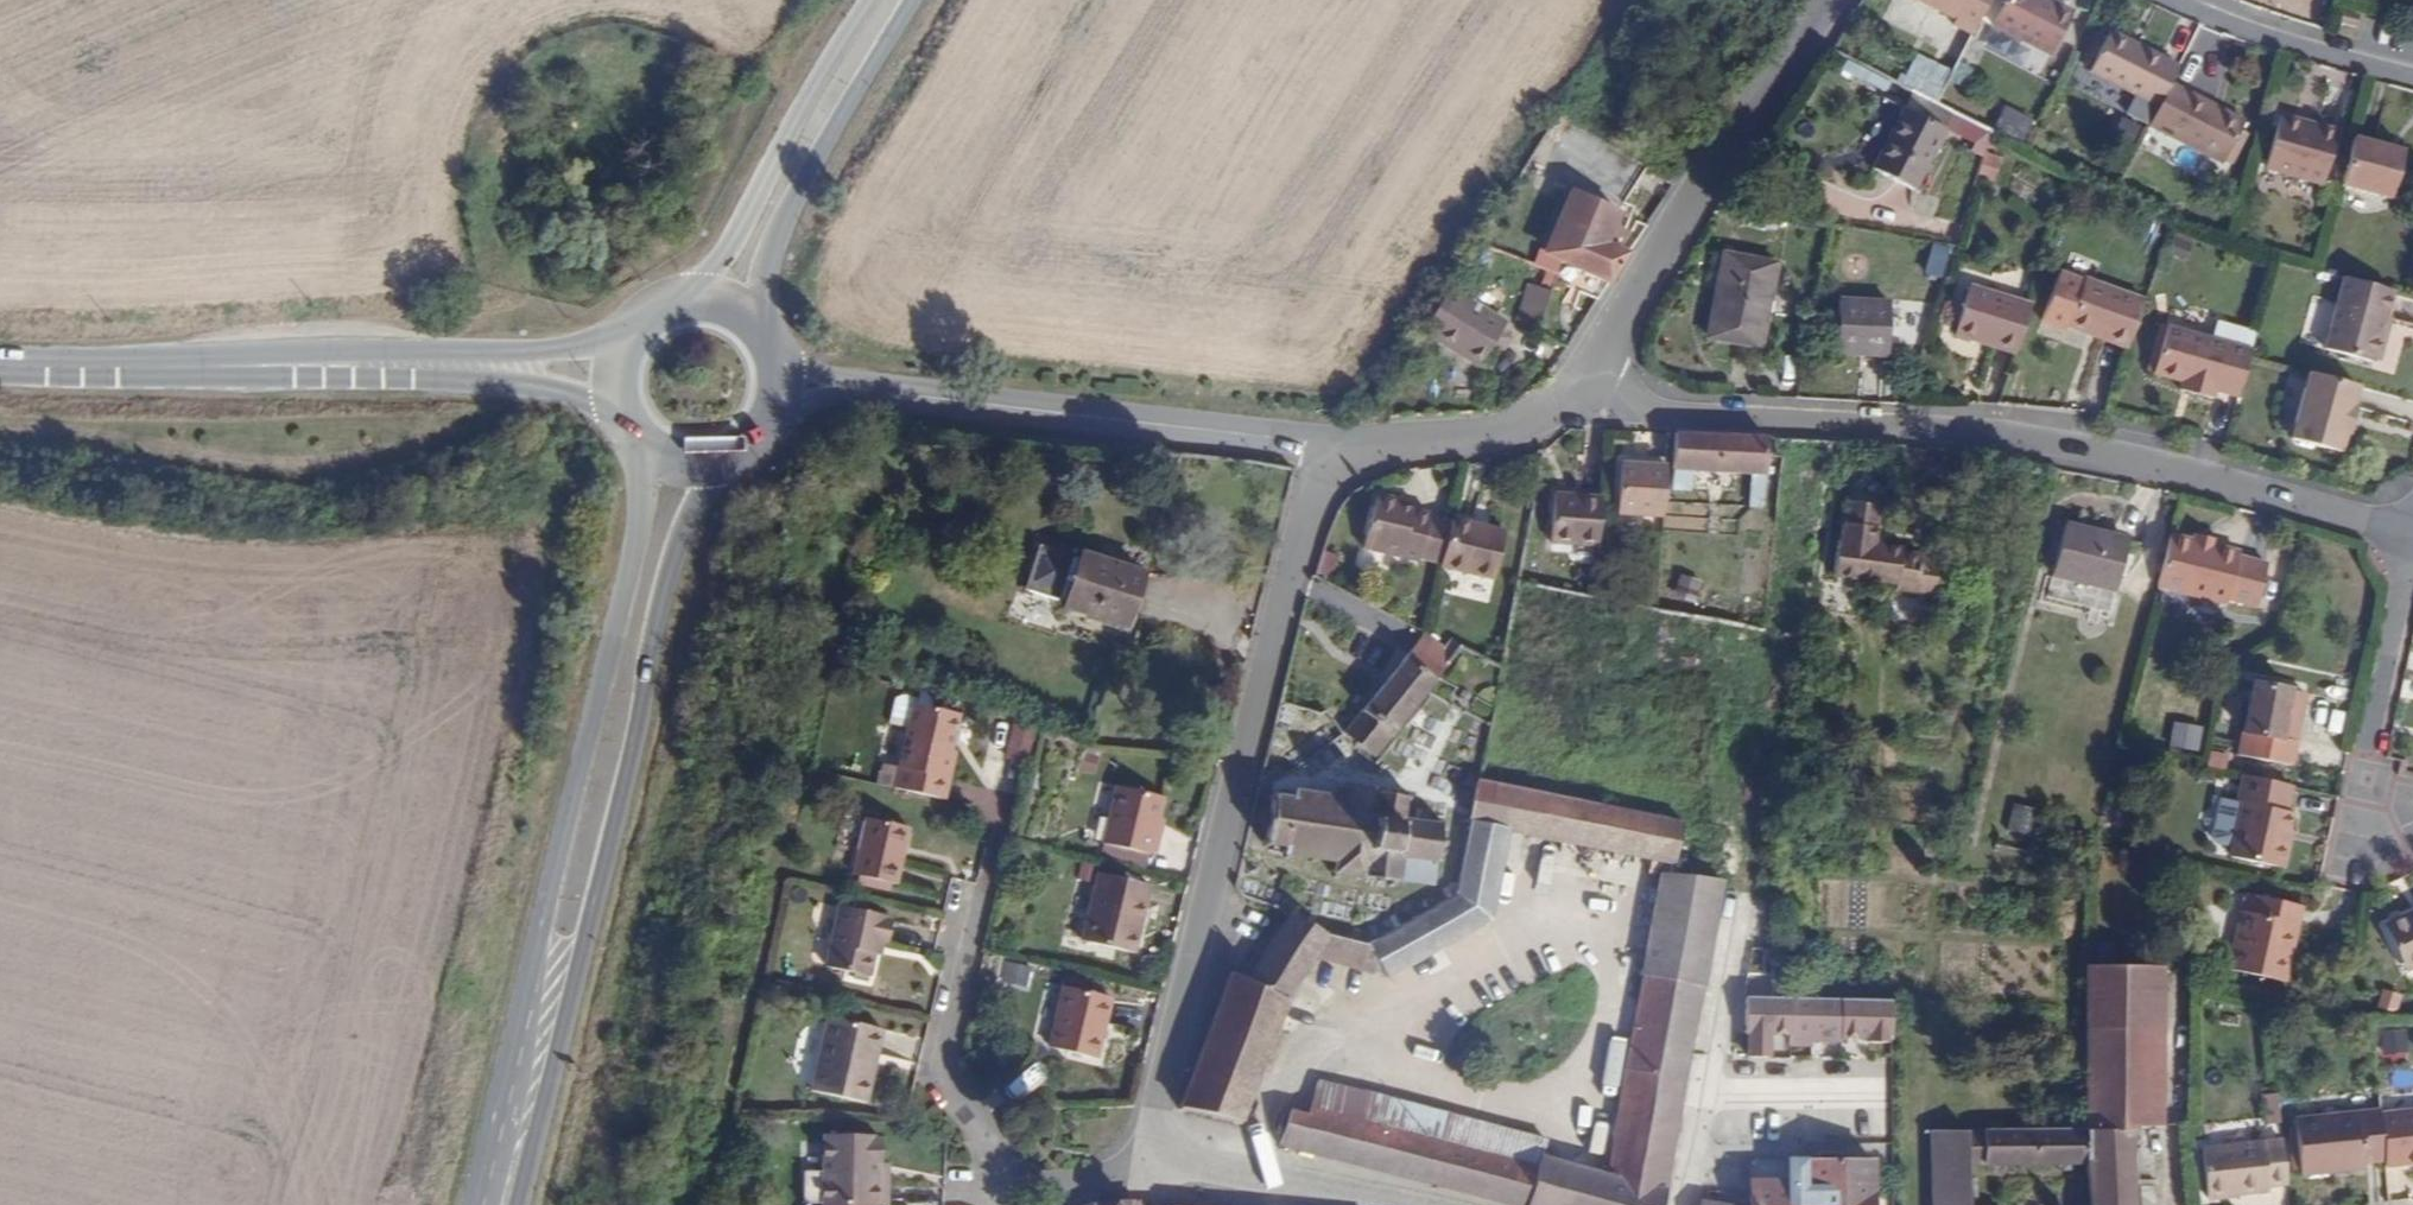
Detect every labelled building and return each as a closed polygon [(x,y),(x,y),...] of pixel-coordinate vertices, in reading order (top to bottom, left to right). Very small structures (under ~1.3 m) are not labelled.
[(1954,18),(1952,24),(1972,34),(1989,0),(1920,0),(1954,18)] [(2050,55),(2071,12),(2047,0),(2005,0),(1992,26),(2050,55)] [(2359,16),(2343,11),(2339,23),(2356,28),(2359,16)] [(2179,67),(2179,66),(2110,30),(2089,70),(2158,107),(2170,84),(2179,67)] [(2244,122),(2170,84),(2158,107),(2148,126),(2222,164),(2244,122)] [(1978,141),(1985,124),(1954,110),(1947,127),(1978,141)] [(1874,172),(1914,194),(1945,133),(1904,112),(1874,172)] [(2334,131),(2278,116),(2264,168),(2319,183),(2334,131)] [(1648,163),(1570,119),(1546,186),(1578,197),(1557,262),(1572,267),(1571,271),(1619,286),(1625,276),(1637,256),(1616,243),(1628,213),(1648,163)] [(2402,149),(2354,137),(2340,188),(2388,201),(2402,149)] [(1783,274),(1730,261),(1709,348),(1761,360),(1783,274)] [(2128,345),(2144,301),(2086,280),(2085,283),(2061,274),(2043,323),(2067,332),(2068,329),(2083,334),(2089,331),(2128,345)] [(2372,362),(2373,358),(2393,291),(2343,277),(2322,347),(2372,362)] [(1514,321),(1536,331),(1550,291),(1528,284),(1514,321)] [(1905,302),(1853,287),(1839,337),(1891,351),(1905,302)] [(2016,351),(2029,308),(1967,288),(1952,337),(1976,344),(1978,338),(2016,351)] [(1506,324),(1447,291),(1444,296),(1424,328),(1420,335),(1481,368),(1494,344),(1504,350),(1510,339),(1500,334),(1506,324)] [(2380,360),(2399,293),(2393,291),(2373,358),(2380,360)] [(2215,392),(2237,399),(2249,356),(2250,351),(2165,327),(2152,375),(2182,382),(2193,385),(2191,395),(2213,400),(2215,392)] [(2087,336),(2127,349),(2128,345),(2089,331),(2083,334),(2087,336)] [(1976,344),(2014,356),(2016,351),(1978,338),(1976,344)] [(2352,405),(2357,386),(2309,373),(2290,439),(2338,453),(2343,433),(2348,435),(2355,405),(2352,405)] [(2179,392),(2191,395),(2193,385),(2182,382),(2179,392)] [(1766,475),(1768,440),(1715,437),(1676,435),(1674,470),(1766,475)] [(1622,466),(1669,470),(1669,461),(1622,457),(1622,466)] [(1618,517),(1665,521),(1667,494),(1669,470),(1622,466),(1618,517)] [(1553,497),(1603,501),(1604,491),(1554,488),(1553,497)] [(1445,561),(1454,522),(1430,516),(1431,511),(1399,504),(1401,497),(1377,492),(1365,545),(1419,559),(1420,555),(1445,561)] [(1551,546),(1600,550),(1603,501),(1553,497),(1551,546)] [(1876,553),(1877,541),(1881,509),(1848,504),(1844,544),(1841,547),(1837,583),(1901,590),(1900,596),(1938,599),(1942,568),(1924,566),(1924,562),(1904,559),(1905,556),(1888,554),(1876,553)] [(1507,527),(1455,516),(1454,522),(1445,561),(1443,565),(1496,577),(1507,527)] [(2056,576),(2120,591),(2130,543),(2066,529),(2056,576)] [(2189,537),(2188,543),(2187,546),(2210,552),(2210,549),(2211,543),(2189,537)] [(2188,543),(2169,539),(2157,591),(2225,607),(2226,602),(2254,609),(2264,567),(2235,559),(2236,556),(2210,549),(2210,552),(2187,546),(2188,543)] [(1888,542),(1877,541),(1876,553),(1888,554),(1888,542)] [(1079,557),(1038,543),(1023,588),(1064,602),(1079,557)] [(1142,572),(1081,552),(1079,557),(1064,602),(1063,606),(1124,625),(1142,572)] [(1427,638),(1351,732),(1379,753),(1455,659),(1446,653),(1427,638)] [(1461,651),(1462,649),(1451,643),(1446,653),(1455,659),(1461,651)] [(1504,671),(1505,662),(1499,659),(1495,666),(1504,671)] [(2285,713),(2301,717),(2307,691),(2254,681),(2240,753),(2292,763),(2297,740),(2281,735),(2285,713)] [(911,698),(893,782),(945,794),(956,745),(951,743),(958,709),(911,698)] [(2297,740),(2301,717),(2285,713),(2281,735),(2297,740)] [(1512,832),(1667,865),(1676,866),(1684,825),(1494,787),(1500,759),(1487,757),(1460,893),(1373,953),(1335,936),(1293,913),(1255,986),(1233,977),(1187,1113),(1247,1128),(1320,962),(1392,989),(1493,922),(1512,832)] [(2401,761),(2398,776),(2412,779),(2412,773),(2406,771),(2407,764),(2401,761)] [(2293,787),(2242,775),(2237,802),(2242,804),(2232,858),(2275,868),(2287,816),(2293,787)] [(1166,798),(1119,787),(1105,842),(1152,855),(1152,851),(1157,852),(1161,835),(1158,833),(1166,798)] [(1286,852),(1326,859),(1339,861),(1337,871),(1336,874),(1434,890),(1445,830),(1405,823),(1409,801),(1349,791),(1348,802),(1296,793),(1295,801),(1276,798),(1269,843),(1288,847),(1286,852)] [(909,822),(866,812),(853,869),(897,879),(909,822)] [(2287,816),(2275,868),(2282,870),(2293,817),(2287,816)] [(1153,887),(1102,872),(1084,941),(1135,954),(1153,887)] [(1610,1156),(1671,1169),(1724,888),(1665,875),(1610,1156)] [(2288,983),(2294,958),(2286,955),(2298,906),(2256,897),(2254,913),(2243,911),(2230,970),(2288,983)] [(868,972),(872,948),(875,935),(883,936),(889,938),(893,918),(888,916),(889,910),(838,901),(826,963),(868,972)] [(2286,955),(2294,958),(2305,908),(2298,906),(2286,955)] [(2385,924),(2410,970),(2412,969),(2412,910),(2385,924)] [(1559,981),(1572,926),(1535,918),(1525,974),(1559,981)] [(875,935),(872,948),(880,951),(883,936),(875,935)] [(2086,966),(2086,1107),(2088,1168),(2089,1204),(2135,1204),(2132,1168),(2133,1149),(2134,1127),(2140,1127),(2142,1106),(2142,1093),(2143,967),(2086,966)] [(1112,1001),(1066,990),(1050,1052),(1096,1064),(1112,1001)] [(1889,1003),(1738,1000),(1735,1037),(1741,1038),(1741,1060),(1767,1060),(1765,1045),(1888,1046),(1889,1003)] [(880,1023),(826,1013),(810,1088),(863,1098),(880,1023)] [(1527,1155),(1541,1158),(1546,1141),(1321,1089),(1316,1112),(1525,1164),(1527,1155)] [(2281,1128),(2278,1098),(2261,1100),(2263,1129),(2281,1128)] [(2088,1168),(2086,1107),(2056,1105),(2055,1118),(1986,1114),(1986,1163),(2088,1168)] [(1524,1204),(1664,1204),(1668,1187),(1606,1175),(1541,1158),(1527,1155),(1525,1164),(1316,1112),(1312,1110),(1309,1122),(1294,1117),(1289,1132),(1281,1131),(1280,1136),(1286,1142),(1286,1150),(1498,1198),(1524,1204)] [(1971,1113),(1935,1110),(1936,1204),(1973,1204),(1971,1163),(1971,1113)] [(2380,1116),(2380,1112),(2294,1121),(2300,1178),(2364,1170),(2364,1166),(2385,1164),(2380,1116)] [(2385,1164),(2386,1169),(2412,1165),(2412,1112),(2380,1116),(2385,1164)] [(1986,1163),(1986,1114),(1971,1113),(1971,1163),(1986,1163)] [(2140,1127),(2134,1127),(2133,1149),(2132,1168),(2135,1204),(2140,1204),(2138,1176),(2138,1165),(2140,1127)] [(873,1160),(880,1160),(881,1133),(876,1132),(876,1129),(826,1129),(824,1201),(873,1202),(873,1160)] [(2261,1143),(2200,1149),(2204,1198),(2265,1193),(2261,1143)] [(1839,1155),(1840,1204),(1874,1204),(1874,1153),(1839,1155)] [(1760,1178),(1757,1204),(1840,1204),(1839,1155),(1802,1154),(1802,1177),(1760,1178)] [(1606,1175),(1668,1187),(1671,1169),(1610,1156),(1606,1175)] [(879,1182),(880,1160),(873,1160),(873,1202),(882,1203),(883,1182),(879,1182)] [(820,1168),(805,1168),(806,1197),(820,1197),(820,1168)] [(1760,1178),(1749,1179),(1749,1204),(1757,1204),(1760,1178)] [(1687,1196),(1686,1204),(1735,1204),(1687,1196)]
